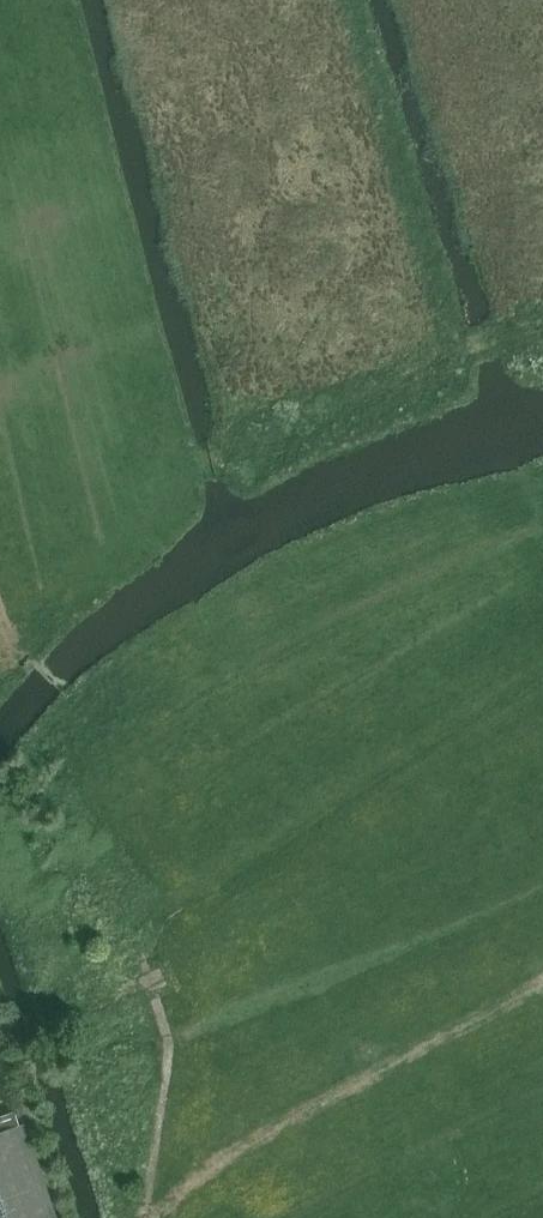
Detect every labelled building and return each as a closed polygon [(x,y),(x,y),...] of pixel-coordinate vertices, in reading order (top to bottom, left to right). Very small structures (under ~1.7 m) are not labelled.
[(26,1124),(21,1126),(16,1112),(0,1117),(0,1217),(58,1217),(26,1124)]
